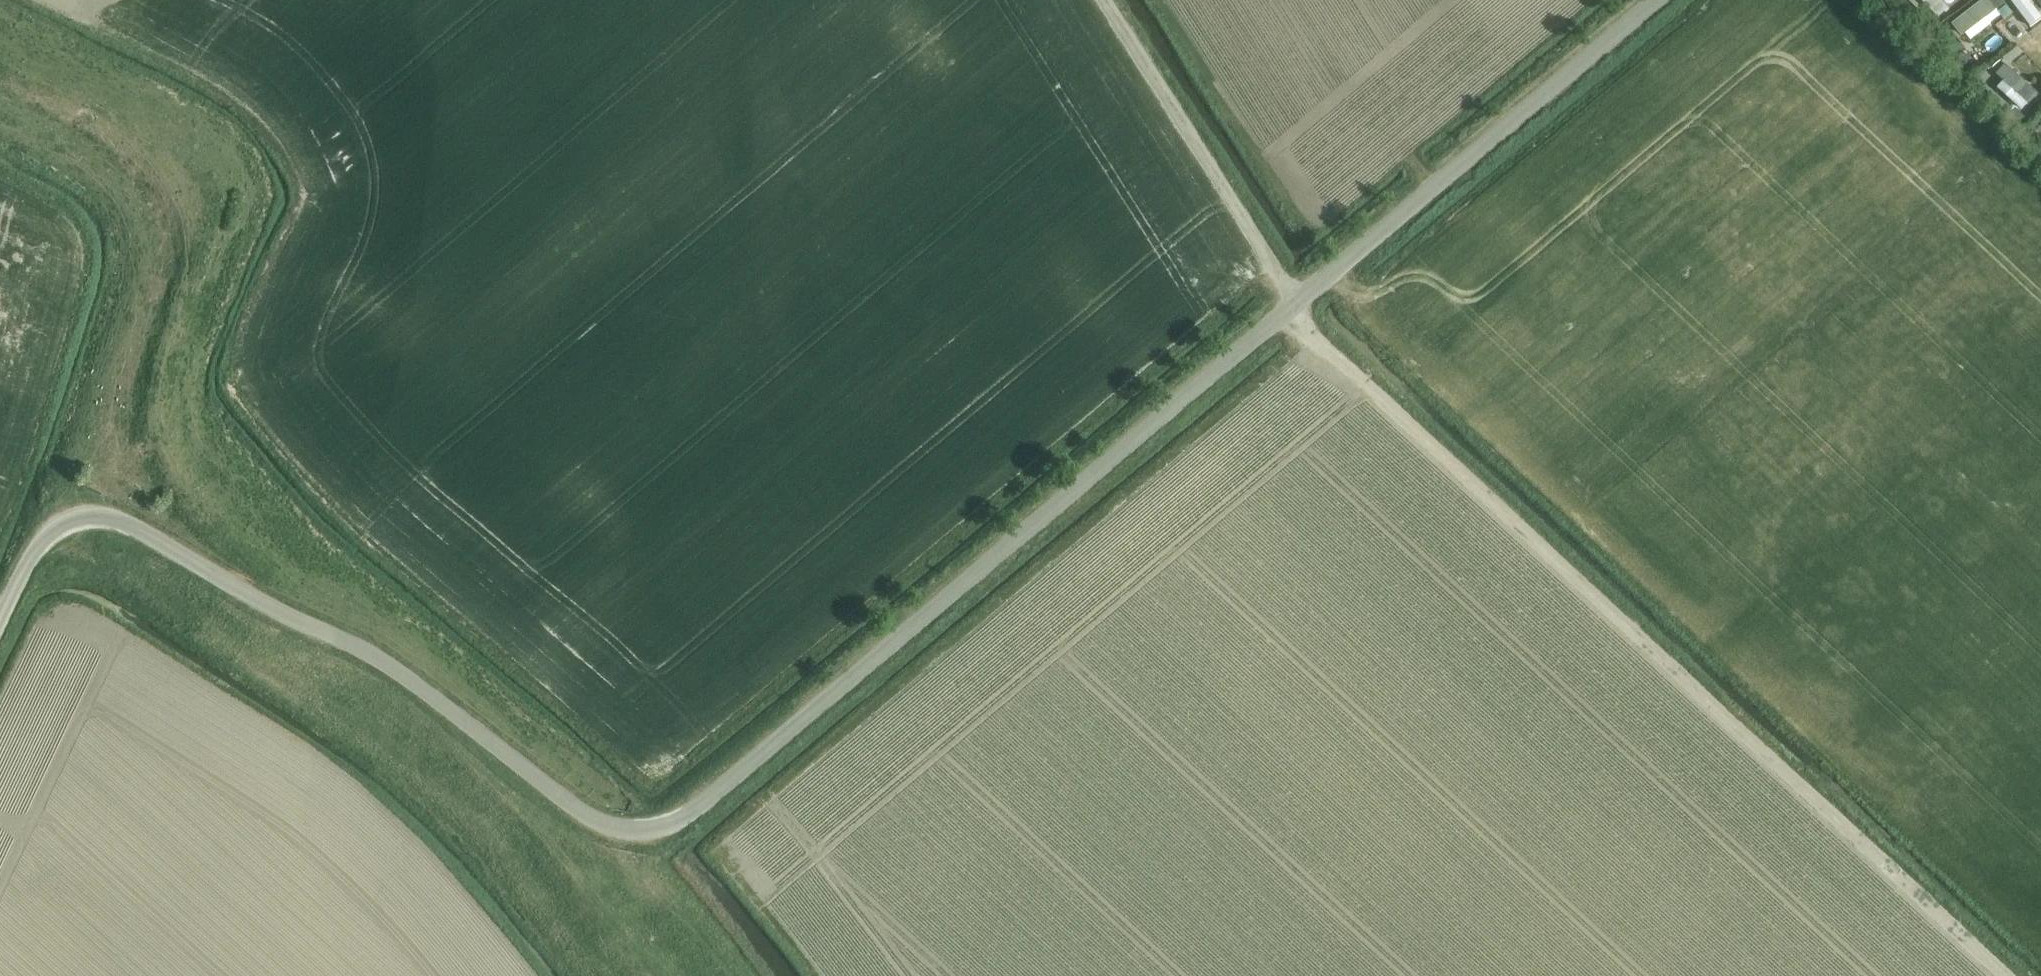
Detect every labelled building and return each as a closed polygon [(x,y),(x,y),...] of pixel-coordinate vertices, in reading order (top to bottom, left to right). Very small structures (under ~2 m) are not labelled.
[(1936,13),(1944,5),(1939,0),(1923,0),(1936,13)] [(1995,10),(1987,0),(1982,0),(1952,24),(1961,36),(1995,10)] [(2030,28),(2040,21),(2024,0),(2011,0),(2010,1),(2030,28)] [(2037,94),(2004,64),(1995,74),(2016,93),(2013,97),(2020,103),(2023,99),(2028,104),(2037,94)]
